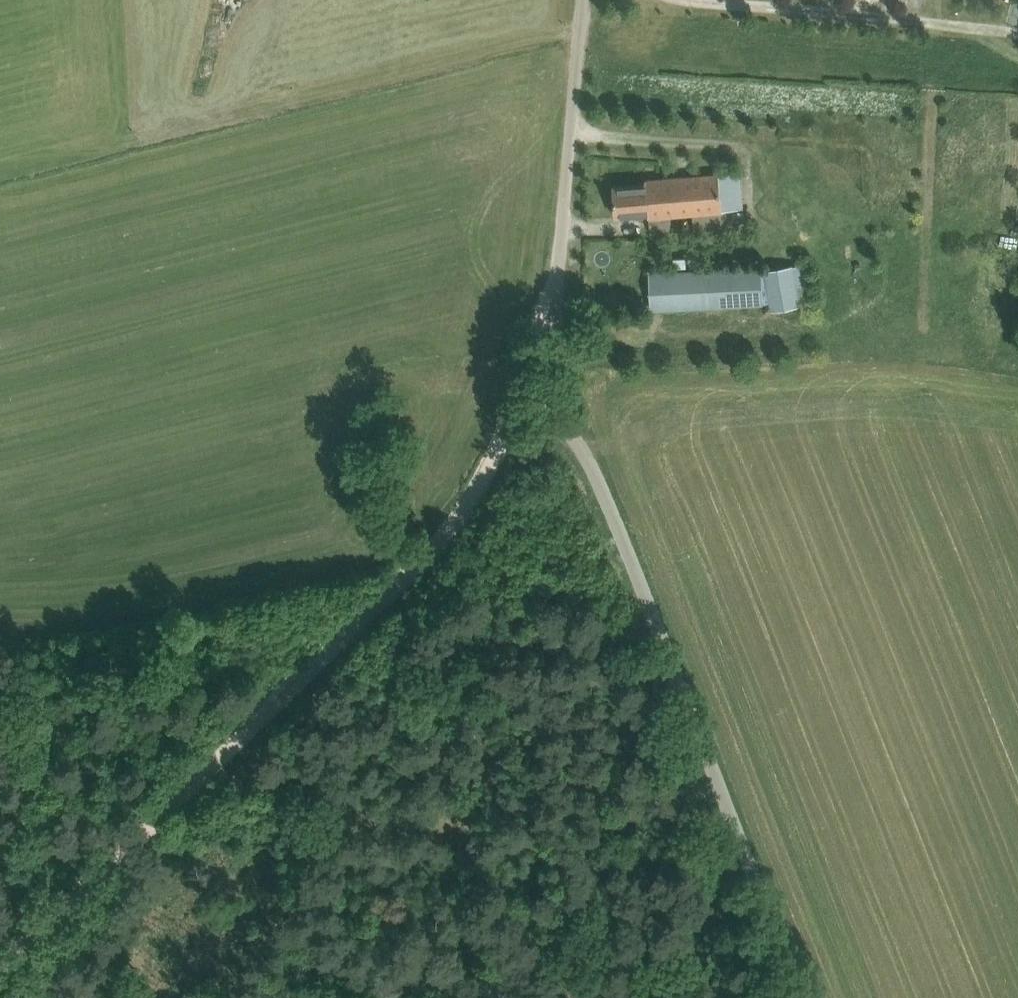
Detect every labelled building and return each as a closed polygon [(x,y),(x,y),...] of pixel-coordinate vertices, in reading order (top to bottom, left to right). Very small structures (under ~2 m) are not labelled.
[(614,186),(616,215),(649,212),(649,217),(743,209),(740,172),(719,174),(719,173),(646,179),(646,184),(614,186)] [(794,265),(765,270),(772,311),(801,306),(794,265)] [(761,270),(710,273),(711,305),(763,302),(761,270)] [(710,273),(651,275),(653,307),(711,305),(710,273)]
